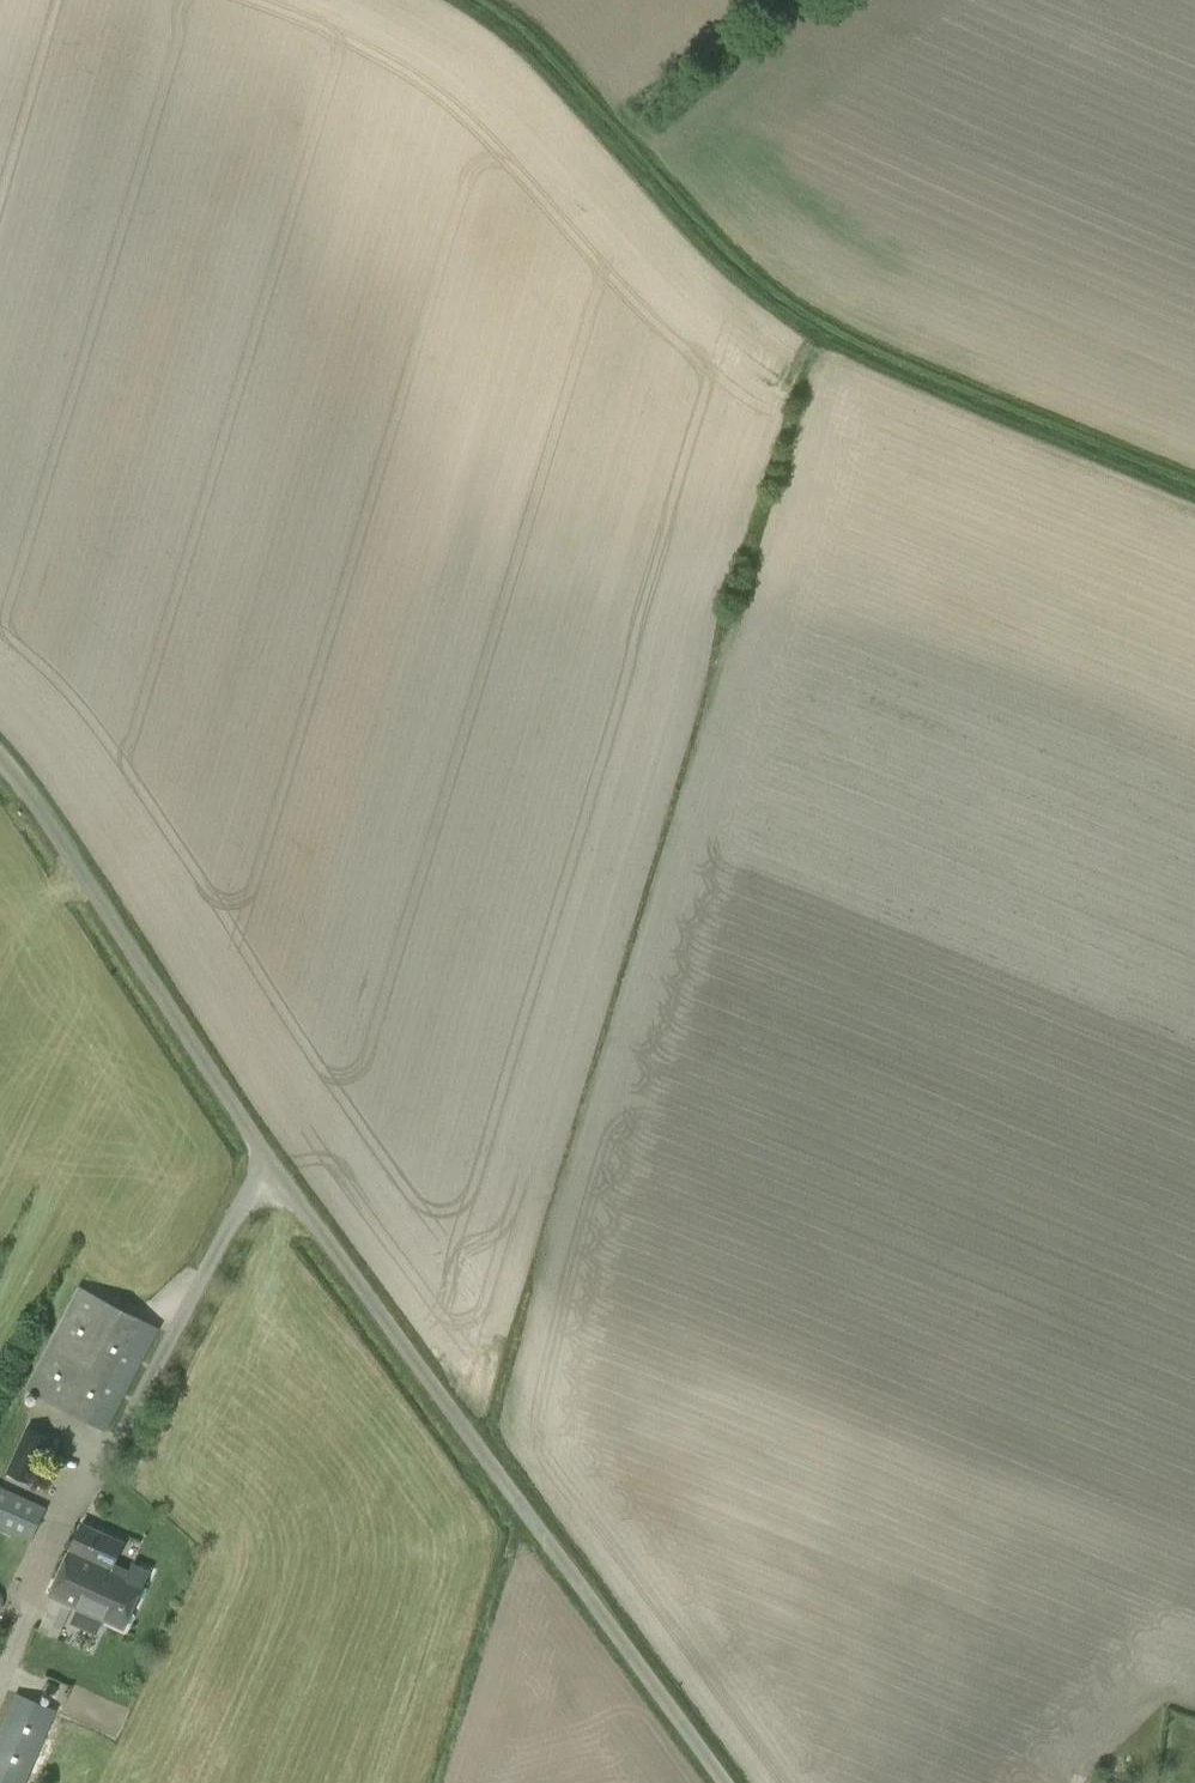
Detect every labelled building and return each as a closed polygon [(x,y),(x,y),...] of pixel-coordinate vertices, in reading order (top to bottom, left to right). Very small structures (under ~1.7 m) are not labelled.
[(104,1427),(157,1327),(79,1287),(27,1387),(104,1427)] [(5,1476),(25,1484),(45,1437),(25,1429),(5,1476)] [(46,1508),(0,1486),(0,1528),(30,1541),(46,1508)] [(105,1619),(123,1627),(148,1571),(131,1563),(127,1574),(111,1567),(121,1545),(80,1527),(50,1594),(77,1607),(70,1623),(97,1636),(105,1619)] [(14,1691),(0,1724),(0,1782),(26,1782),(58,1709),(14,1691)]
